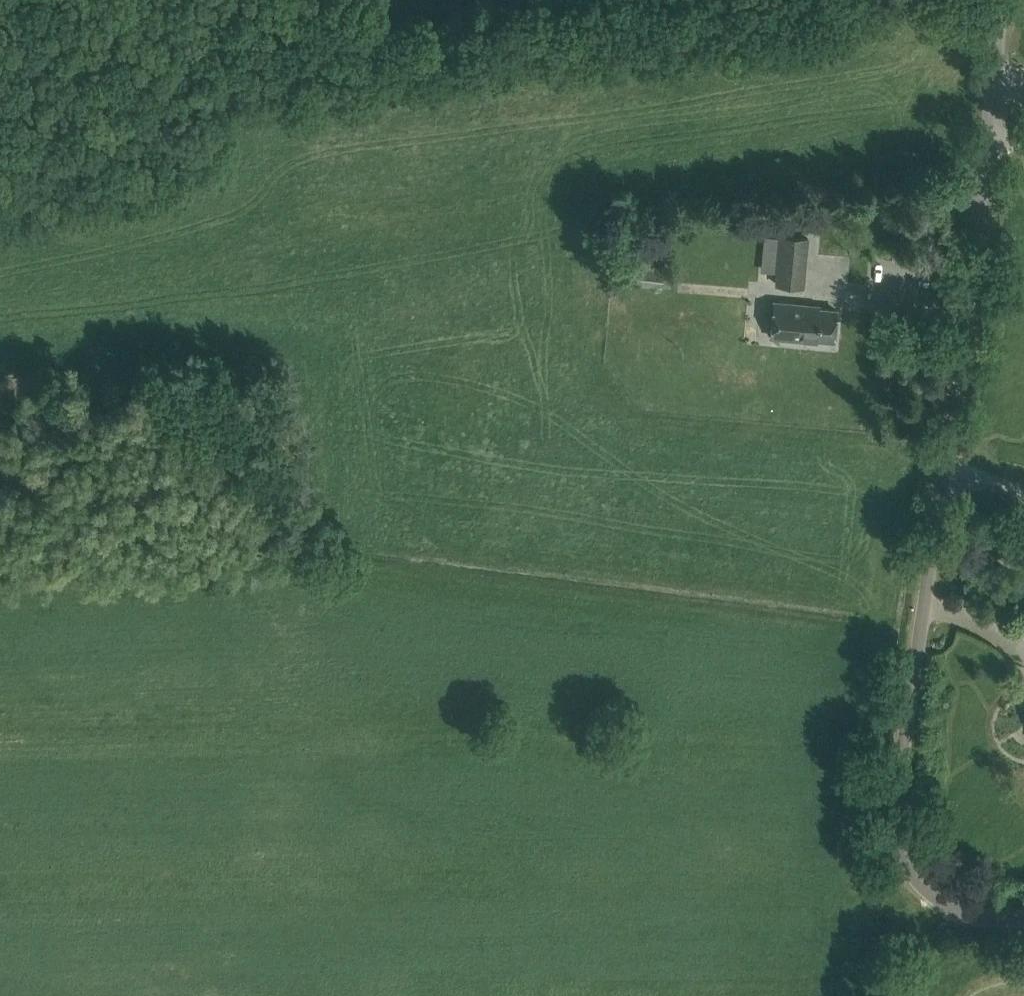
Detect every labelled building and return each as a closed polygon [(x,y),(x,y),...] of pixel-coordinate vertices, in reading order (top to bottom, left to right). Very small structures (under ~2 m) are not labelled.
[(808,238),(780,236),(776,283),(804,286),(808,238)] [(621,252),(618,282),(661,287),(664,257),(621,252)] [(809,307),(810,305),(774,302),(771,337),(816,341),(816,338),(834,340),(836,310),(809,307)]
